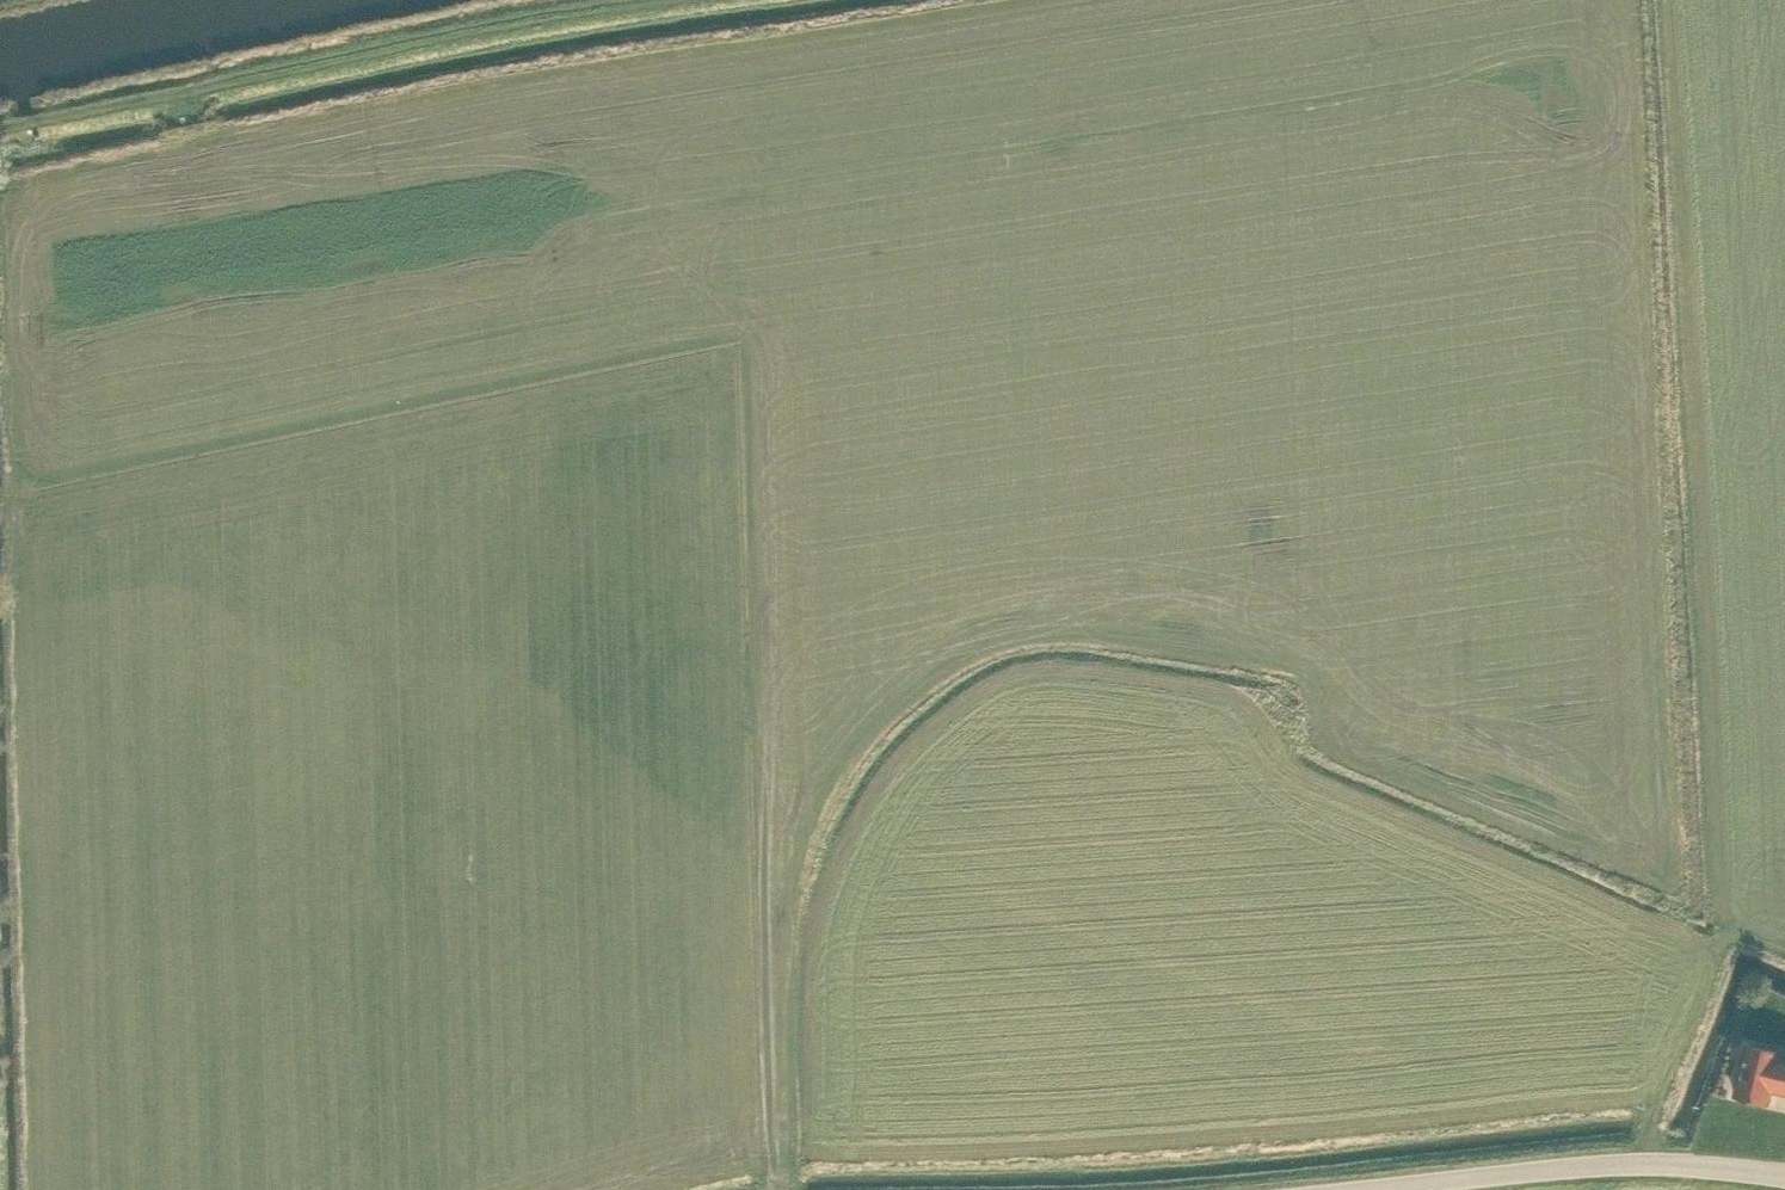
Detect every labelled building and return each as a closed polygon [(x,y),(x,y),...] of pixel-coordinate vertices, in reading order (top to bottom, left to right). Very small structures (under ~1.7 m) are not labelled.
[(1734,1095),(1767,1104),(1770,1090),(1784,1093),(1784,1062),(1777,1060),(1779,1053),(1746,1045),(1734,1095)]
